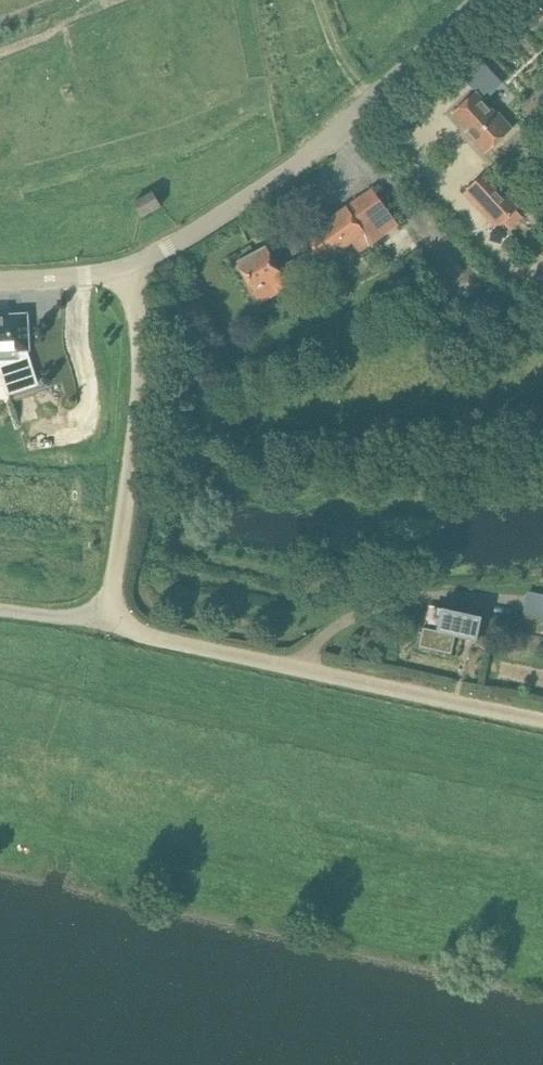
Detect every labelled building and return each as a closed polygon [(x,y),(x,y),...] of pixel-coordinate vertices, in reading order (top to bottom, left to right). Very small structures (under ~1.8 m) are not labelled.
[(533,28),(542,19),(542,9),(538,4),(523,17),(533,28)] [(465,132),(486,154),(513,128),(498,112),(497,114),(477,91),(453,113),(468,130),(465,132)] [(483,174),(468,188),(501,224),(518,209),(495,183),(493,184),(483,174)] [(423,178),(412,187),(422,199),(433,189),(423,178)] [(304,235),(317,253),(322,262),(352,241),(360,253),(361,252),(366,261),(375,255),(370,246),(399,226),(373,188),(304,235)] [(153,191),(134,202),(142,217),(161,206),(153,191)] [(238,262),(254,292),(267,285),(276,293),(303,279),(293,261),(279,268),(267,246),(238,262)] [(520,295),(512,302),(524,317),(535,309),(525,297),(523,299),(520,295)] [(0,316),(0,366),(7,389),(9,393),(37,384),(36,380),(27,353),(29,352),(27,314),(0,316)] [(176,538),(169,545),(172,554),(181,557),(188,550),(186,541),(176,538)] [(430,628),(427,645),(459,652),(462,637),(477,640),(481,623),(482,619),(441,610),(440,616),(437,630),(430,628)] [(542,628),(542,615),(524,611),(522,623),(542,628)]
